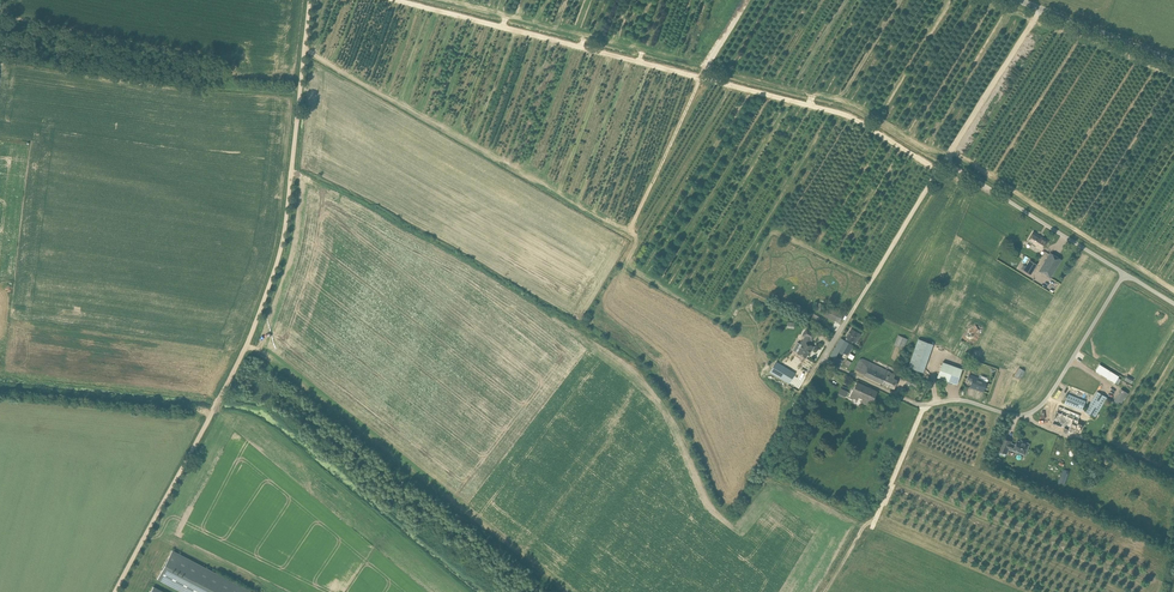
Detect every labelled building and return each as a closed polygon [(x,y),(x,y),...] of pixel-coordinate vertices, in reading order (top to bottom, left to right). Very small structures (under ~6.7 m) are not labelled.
[(1048,241),(1033,232),(1027,241),(1042,250),(1048,241)] [(1050,252),(1039,271),(1043,273),(1043,272),(1047,274),(1047,276),(1050,278),(1062,259),(1050,252)] [(1036,264),(1030,260),(1024,270),(1030,274),(1036,264)] [(822,312),(825,305),(820,303),(817,309),(822,312)] [(844,314),(838,311),(828,306),(824,316),(840,323),(844,314)] [(814,314),(811,320),(817,323),(820,317),(814,314)] [(979,329),(981,327),(979,325),(977,326),(976,325),(968,331),(972,335),(979,330),(979,329)] [(812,340),(816,333),(807,328),(803,335),(806,337),(801,344),(802,344),(797,353),(806,358),(810,350),(811,351),(814,346),(807,342),(809,339),(812,340)] [(858,333),(857,332),(852,329),(845,340),(841,338),(831,356),(834,358),(832,361),(842,367),(843,365),(846,359),(854,346),(852,344),(854,341),(856,342),(858,339),(856,337),(858,333)] [(894,345),(903,349),(908,339),(899,335),(894,345)] [(923,372),(933,344),(918,339),(909,366),(923,372)] [(895,375),(890,372),(891,371),(866,360),(863,359),(860,359),(855,370),(864,374),(864,375),(894,389),(898,380),(894,378),(895,375)] [(957,384),(959,379),(963,369),(944,361),(937,376),(957,384)] [(981,370),(985,364),(982,361),(977,367),(981,370)] [(789,382),(794,374),(780,366),(781,365),(776,362),(771,372),(789,382)] [(1100,365),(1096,371),(1115,383),(1119,376),(1100,365)] [(1020,379),(1025,371),(1019,368),(1014,376),(1020,379)] [(920,380),(910,376),(905,374),(903,379),(907,381),(907,382),(917,387),(920,380)] [(984,391),(986,385),(987,382),(978,379),(978,378),(969,375),(968,379),(972,380),(970,386),(984,391)] [(1084,382),(1076,377),(1068,390),(1077,395),(1080,390),(1084,392),(1088,386),(1084,383),(1084,382)] [(871,406),(875,397),(878,391),(857,382),(851,397),(858,400),(859,396),(863,398),(862,402),(871,406)] [(1120,406),(1128,393),(1121,389),(1114,402),(1120,406)] [(1095,418),(1107,397),(1097,391),(1085,412),(1095,418)] [(1082,410),(1086,401),(1069,394),(1065,403),(1082,410)] [(1070,428),(1079,432),(1082,425),(1078,423),(1079,421),(1078,420),(1080,415),(1059,406),(1052,423),(1069,430),(1070,428)] [(1011,441),(1002,438),(998,451),(1007,454),(1009,449),(1025,455),(1029,445),(1028,443),(1024,442),(1023,443),(1017,440),(1015,445),(1010,443),(1011,441)] [(1064,468),(1059,482),(1065,484),(1071,471),(1064,468)] [(157,579),(182,591),(253,591),(172,550),(157,579)]
